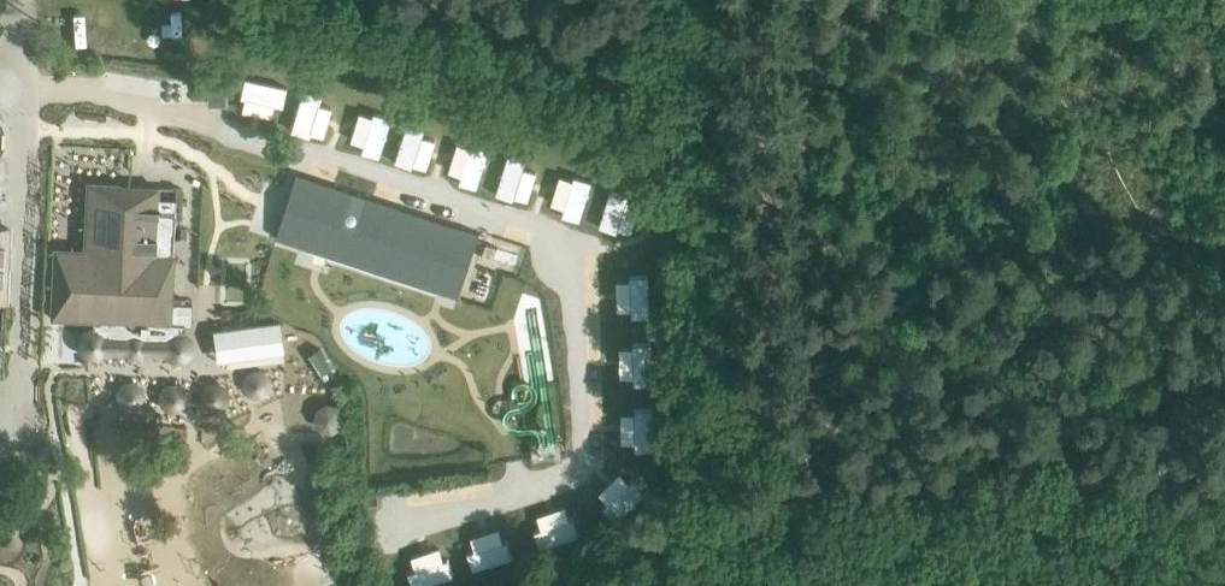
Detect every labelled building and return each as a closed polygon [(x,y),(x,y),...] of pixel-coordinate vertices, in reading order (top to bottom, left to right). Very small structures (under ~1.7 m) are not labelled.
[(205,15),(205,0),(184,0),(185,15),(205,15)] [(141,52),(193,54),(194,36),(141,34),(141,52)] [(390,106),(377,156),(426,169),(432,148),(454,154),(451,167),(539,190),(545,167),(578,176),(583,156),(525,141),(520,161),(473,148),(478,129),(390,106)] [(297,173),(276,237),(447,291),(452,293),(459,296),(480,231),(473,229),(470,228),(468,227),(374,197),(297,173)] [(54,249),(51,317),(52,317),(169,322),(169,324),(184,325),(191,324),(193,304),(169,302),(172,254),(175,199),(156,198),(157,187),(128,186),(118,185),(118,184),(87,182),(84,250),(54,249)] [(605,198),(606,222),(663,220),(662,196),(605,198)] [(641,222),(641,234),(661,234),(661,221),(641,222)] [(662,295),(639,298),(642,319),(664,316),(662,295)] [(616,340),(665,337),(664,319),(615,322),(616,340)] [(226,328),(214,330),(217,360),(284,351),(280,322),(226,328)] [(646,339),(648,365),(668,364),(667,338),(646,339)] [(661,371),(609,374),(610,393),(662,390),(661,371)] [(600,445),(660,443),(659,424),(600,426),(600,445)] [(556,499),(510,509),(521,556),(598,538),(587,490),(555,497),(556,499)] [(397,585),(466,585),(505,580),(502,561),(492,562),(485,516),(466,519),(469,543),(458,544),(462,572),(439,576),(433,541),(391,547),(397,585)]
